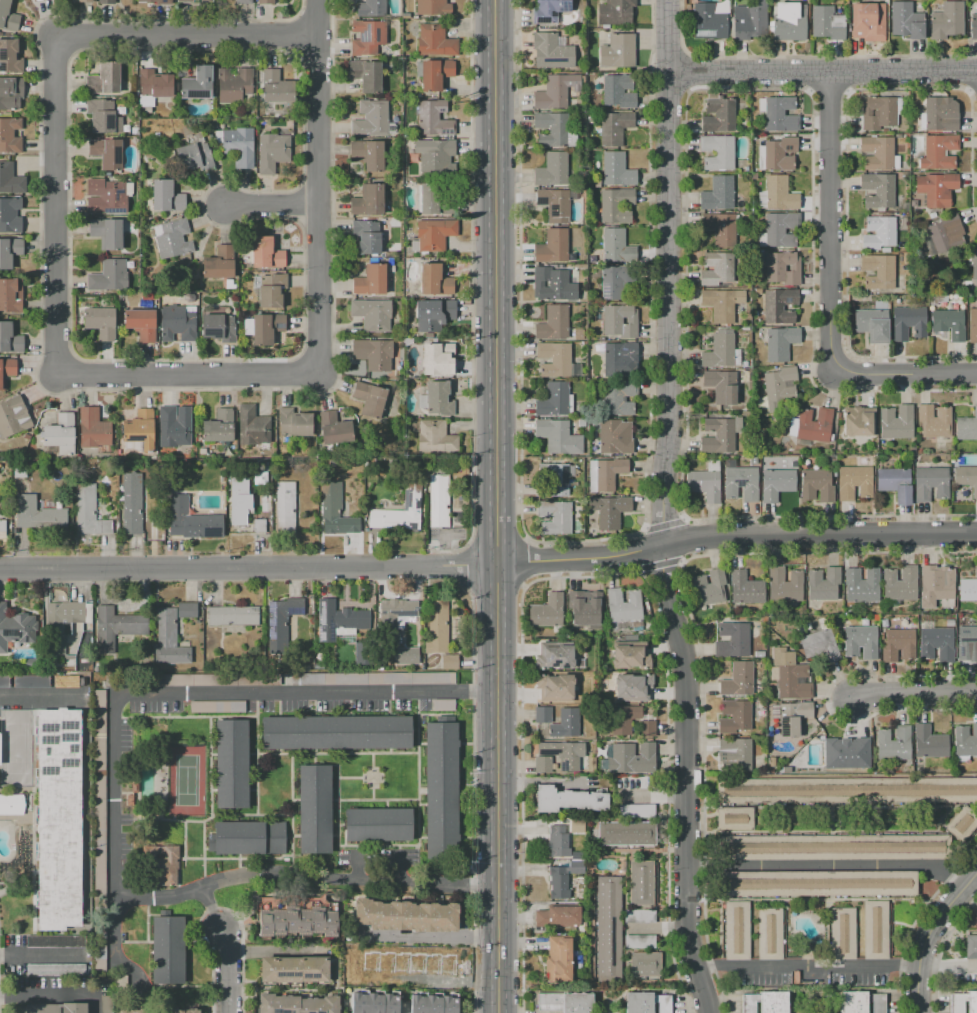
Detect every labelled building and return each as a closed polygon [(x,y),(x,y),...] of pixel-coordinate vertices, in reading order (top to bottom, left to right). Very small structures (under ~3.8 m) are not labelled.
[(17,32),(0,28),(0,0),(11,0),(8,12),(21,15),(17,32)] [(363,2),(363,0),(385,0),(385,17),(356,17),(356,2),(363,2)] [(415,15),(415,0),(445,0),(445,4),(451,4),(451,15),(415,15)] [(535,8),(535,0),(569,0),(570,13),(556,13),(556,23),(533,23),(533,8),(535,8)] [(602,4),(602,0),(635,0),(635,6),(630,6),(630,24),(598,24),(598,4),(602,4)] [(748,6),(748,0),(766,0),(767,37),(749,37),(749,39),(733,40),(732,6),(748,6)] [(890,2),(911,1),(911,13),(922,13),(922,19),(926,19),(926,38),(904,39),(904,35),(891,35),(890,2)] [(726,38),(694,39),(693,3),(728,2),(728,14),(726,14),(726,38)] [(963,2),(963,35),(945,35),(945,39),(930,39),(929,12),(942,12),(942,2),(963,2)] [(804,40),(772,41),(772,15),(775,15),(775,3),(798,3),(798,5),(804,5),(804,40)] [(884,4),(885,41),(869,41),(869,37),(851,38),(850,4),(884,4)] [(811,6),(834,5),(834,15),(844,15),(845,39),(811,40),(811,6)] [(969,13),(969,39),(976,39),(976,13),(969,13)] [(385,21),(385,45),(377,45),(377,56),(350,56),(350,40),(358,40),(358,32),(354,32),(354,21),(385,21)] [(458,56),(416,56),(416,38),(419,38),(419,25),(444,25),(444,39),(458,39),(458,56)] [(573,68),(535,68),(535,49),(532,49),(532,33),(557,33),(557,46),(573,46),(573,68)] [(634,34),(634,67),(598,67),(598,45),(606,45),(606,47),(608,47),(608,34),(634,34)] [(22,73),(0,73),(0,39),(17,39),(17,58),(22,58),(22,73)] [(421,92),(421,76),(416,76),(416,62),(421,62),(421,60),(453,60),(453,77),(441,77),(441,92),(421,92)] [(119,61),(119,93),(84,93),(84,76),(98,76),(98,61),(119,61)] [(380,93),(360,93),(360,79),(347,79),(347,62),(380,62),(380,93)] [(210,98),(179,98),(179,79),(195,79),(195,65),(210,65),(210,98)] [(218,103),(218,68),(230,68),(230,78),(236,78),(236,68),(253,68),(253,94),(242,94),(242,103),(218,103)] [(172,98),(153,98),(153,106),(151,106),(151,113),(141,113),(141,106),(138,106),(138,69),(154,69),(154,74),(172,74),(172,98)] [(262,69),(279,69),(279,81),(293,81),(293,102),(262,102),(262,69)] [(580,74),(580,92),(573,92),(573,87),(565,87),(565,108),(533,108),(533,91),(545,91),(545,75),(580,74)] [(593,76),(636,76),(636,89),(622,89),(622,93),(636,93),(636,108),(603,108),(603,91),(593,91),(593,76)] [(19,110),(0,110),(0,78),(23,78),(23,99),(19,99),(19,110)] [(765,130),(765,111),(758,111),(758,98),(765,98),(765,96),(795,96),(795,109),(784,109),(784,116),(798,116),(798,130),(765,130)] [(901,97),(901,113),(896,113),(896,126),(879,126),(879,130),(862,130),(862,101),(865,101),(865,97),(901,97)] [(920,130),(920,113),(924,113),(924,97),(951,97),(951,101),(958,101),(958,130),(920,130)] [(734,99),(734,132),(701,132),(701,117),(714,117),(714,113),(705,113),(705,99),(734,99)] [(91,132),(91,114),(86,114),(86,100),(114,100),(114,116),(122,116),(122,129),(114,129),(114,132),(91,132)] [(350,138),(350,120),(365,120),(365,114),(358,114),(358,100),(369,100),(369,101),(388,101),(388,138),(350,138)] [(418,135),(418,100),(446,100),(446,112),(439,112),(439,120),(456,120),(456,135),(418,135)] [(116,106),(124,106),(124,114),(116,114),(116,106)] [(577,146),(537,146),(537,134),(548,134),(548,129),(533,129),(533,113),(577,113),(577,146)] [(600,147),(600,113),(634,113),(634,128),(622,128),(622,147),(600,147)] [(22,153),(0,153),(0,118),(22,118),(22,130),(14,130),(14,137),(22,137),(22,153)] [(252,128),(253,168),(234,169),(234,155),(222,155),(222,143),(215,143),(215,130),(235,130),(235,128),(252,128)] [(174,148),(187,145),(185,136),(201,132),(204,142),(206,141),(212,164),(180,172),(174,148)] [(258,175),(258,134),(277,134),(277,136),(289,136),(290,162),(275,162),(275,174),(258,175)] [(958,135),(958,150),(943,150),(943,156),(955,156),(955,168),(919,168),(919,158),(923,158),(923,135),(958,135)] [(733,136),(733,170),(702,170),(702,157),(714,157),(714,152),(699,152),(699,136),(733,136)] [(893,170),(863,170),(863,156),(872,156),(872,152),(859,152),(859,137),(893,137),(893,170)] [(797,138),(797,152),(784,152),(784,157),(793,157),(793,170),(764,170),(764,169),(758,169),(758,145),(764,145),(764,138),(797,138)] [(121,139),(121,170),(101,170),(101,156),(87,156),(87,139),(121,139)] [(420,175),(420,151),(428,151),(428,140),(455,140),(455,156),(451,156),(451,163),(455,163),(455,175),(420,175)] [(383,172),(364,172),(364,158),(349,158),(349,141),(383,141),(383,172)] [(566,152),(566,185),(533,185),(533,168),(545,168),(545,152),(566,152)] [(602,152),(624,152),(624,170),(636,170),(636,186),(602,186),(602,152)] [(26,194),(0,194),(0,162),(12,162),(12,176),(26,176),(26,194)] [(732,175),(732,209),(699,209),(699,191),(711,191),(711,175),(732,175)] [(766,175),(787,175),(787,193),(799,193),(799,208),(758,208),(758,192),(766,192),(766,175)] [(893,175),(893,208),(863,208),(863,195),(874,195),(874,190),(860,190),(860,175),(893,175)] [(915,176),(924,176),(924,175),(958,175),(958,190),(950,190),(950,208),(924,208),(924,193),(915,193),(915,176)] [(152,179),(172,179),(172,193),(185,193),(185,210),(152,210),(152,179)] [(132,182),(132,195),(126,195),(126,213),(85,213),(85,196),(99,196),(99,182),(132,182)] [(350,214),(350,197),(361,197),(361,184),(383,184),(383,214),(350,214)] [(419,214),(419,184),(438,184),(438,214),(419,214)] [(600,223),(600,189),(634,189),(634,206),(619,206),(619,210),(631,210),(631,222),(600,223)] [(535,190),(570,190),(570,223),(547,224),(547,205),(535,205),(535,190)] [(22,233),(0,233),(0,198),(22,198),(22,210),(16,210),(16,217),(22,217),(22,233)] [(931,256),(921,229),(939,222),(938,219),(956,212),(961,224),(959,225),(966,242),(931,256)] [(765,214),(796,213),(796,228),(785,228),(785,234),(796,234),(796,246),(758,246),(758,233),(765,233),(765,214)] [(702,214),(735,214),(735,248),(713,248),(713,229),(702,229),(702,214)] [(895,217),(895,246),(880,246),(880,250),(862,250),(862,235),(875,235),(875,231),(868,231),(868,232),(865,232),(865,217),(895,217)] [(88,219),(121,219),(121,250),(100,250),(100,236),(88,236),(88,219)] [(159,260),(152,226),(186,219),(189,233),(182,235),(183,242),(191,240),(193,252),(159,260)] [(419,251),(419,239),(416,239),(416,220),(458,220),(458,236),(445,236),(445,251),(419,251)] [(358,254),(358,236),(351,236),(351,221),(370,221),(370,222),(380,222),(380,254),(358,254)] [(568,229),(568,262),(533,262),(533,244),(546,244),(546,229),(568,229)] [(603,229),(624,229),(624,247),(636,247),(636,261),(603,261),(603,229)] [(285,267),(251,267),(251,237),(272,237),(272,250),(285,250),(285,267)] [(11,269),(0,269),(0,239),(23,239),(23,255),(11,255),(11,269)] [(233,278),(202,278),(202,257),(216,257),(216,245),(233,245),(233,278)] [(703,253),(733,253),(733,283),(717,283),(717,285),(700,285),(700,270),(713,270),(713,267),(703,267),(703,253)] [(765,253),(796,253),(796,256),(799,256),(799,286),(782,286),(782,282),(765,282),(765,253)] [(860,255),(894,255),(894,289),(863,289),(863,276),(875,276),(875,271),(860,271),(860,255)] [(125,259),(125,272),(127,272),(127,290),(86,290),(86,274),(102,274),(102,259),(125,259)] [(420,294),(420,263),(441,263),(441,277),(453,277),(453,294),(420,294)] [(385,294),(351,294),(351,277),(364,277),(364,264),(385,264),(385,294)] [(601,266),(635,266),(635,282),(622,282),(622,300),(601,300),(601,266)] [(533,267),(551,267),(551,270),(568,270),(568,283),(576,283),(577,299),(533,299),(533,267)] [(281,308),(260,308),(260,274),(287,274),(287,288),(281,288),(281,308)] [(16,311),(0,311),(0,279),(22,279),(22,300),(16,300),(16,311)] [(700,291),(745,290),(745,304),(733,304),(733,324),(712,324),(712,305),(700,305),(700,291)] [(798,290),(798,305),(783,305),(783,311),(794,311),(794,323),(764,323),(764,290),(798,290)] [(929,296),(946,296),(946,303),(936,303),(936,305),(929,305),(929,296)] [(417,332),(417,300),(455,300),(455,320),(445,320),(445,324),(441,324),(441,332),(417,332)] [(389,331),(362,331),(362,316),(349,316),(349,301),(390,301),(390,318),(389,318),(389,331)] [(160,306),(168,306),(168,304),(175,304),(175,306),(195,306),(195,341),(180,341),(180,333),(171,333),(171,341),(160,341),(160,306)] [(568,305),(568,339),(534,339),(534,324),(545,324),(545,305),(568,305)] [(603,306),(633,306),(633,309),(636,309),(636,338),(620,338),(620,335),(603,335),(603,306)] [(83,308),(114,308),(114,341),(97,341),(97,329),(83,329),(83,308)] [(892,308),(924,308),(924,338),(912,338),(912,327),(907,327),(908,341),(892,341),(892,308)] [(968,309),(976,309),(976,342),(968,342),(968,309)] [(123,310),(155,310),(155,343),(138,343),(138,328),(123,328),(123,310)] [(886,310),(887,340),(870,340),(870,329),(868,329),(868,324),(860,324),(860,310),(886,310)] [(931,331),(931,310),(962,310),(962,341),(949,341),(949,328),(947,328),(947,331),(931,331)] [(201,314),(223,314),(223,315),(235,315),(235,343),(221,343),(221,339),(201,339),(201,314)] [(253,346),(253,335),(244,335),(244,318),(253,318),(253,314),(285,314),(285,331),(272,331),(272,346),(253,346)] [(23,352),(0,352),(0,321),(12,321),(12,335),(23,335),(23,352)] [(766,329),(799,329),(799,343),(788,344),(788,362),(766,362),(766,329)] [(733,367),(700,367),(700,351),(712,351),(712,333),(733,333),(733,349),(740,349),(740,365),(733,365),(733,367)] [(390,372),(366,372),(366,359),(351,359),(351,340),(392,340),(392,358),(390,358),(390,372)] [(604,378),(604,342),(636,342),(636,360),(625,360),(625,378),(604,378)] [(569,343),(569,364),(580,364),(580,376),(539,376),(539,364),(551,364),(551,358),(536,358),(536,343),(569,343)] [(453,374),(422,374),(422,344),(440,344),(440,353),(450,353),(450,358),(453,358),(453,374)] [(5,390),(0,390),(0,359),(17,359),(17,376),(5,376),(5,390)] [(768,413),(763,373),(778,371),(777,368),(795,366),(797,380),(791,381),(792,385),(794,385),(796,396),(793,396),(795,410),(768,413)] [(735,371),(735,404),(714,405),(714,387),(702,387),(702,372),(735,371)] [(356,381),(387,390),(378,419),(359,414),(363,401),(351,398),(356,381)] [(454,415),(425,415),(425,408),(419,408),(419,395),(425,395),(425,381),(448,381),(448,400),(454,400),(454,415)] [(572,415),(534,415),(534,400),(546,400),(546,381),(568,381),(568,393),(572,393),(572,415)] [(634,415),(603,415),(603,381),(635,381),(635,397),(625,397),(625,402),(634,402),(634,415)] [(32,426),(0,440),(0,403),(19,395),(25,409),(20,411),(23,418),(28,416),(32,426)] [(238,445),(238,403),(255,403),(255,416),(270,416),(270,445),(238,445)] [(880,438),(880,408),(893,408),(894,418),(897,418),(897,405),(912,405),(912,438),(880,438)] [(917,405),(932,405),(932,417),(936,417),(936,407),(950,407),(950,437),(921,437),(921,422),(917,422),(917,405)] [(159,406),(176,406),(176,419),(191,419),(191,446),(159,446),(159,406)] [(875,435),(853,435),(853,437),(843,437),(843,407),(852,407),(852,406),(860,406),(860,407),(875,407),(875,435)] [(973,406),(976,406),(976,440),(955,440),(955,417),(973,417),(973,406)] [(80,447),(80,407),(98,407),(98,421),(111,421),(111,447),(80,447)] [(832,408),(828,443),(788,438),(791,418),(797,419),(799,408),(811,410),(809,422),(815,423),(817,407),(832,408)] [(202,441),(202,421),(216,421),(216,408),(232,408),(232,441),(202,441)] [(311,436),(278,436),(278,408),(293,408),(293,416),(298,416),(298,413),(311,413),(311,436)] [(142,452),(142,442),(122,442),(122,423),(130,423),(130,419),(132,419),(132,409),(153,409),(153,452),(142,452)] [(319,411),(335,410),(336,422),(351,421),(353,443),(321,445),(319,411)] [(75,455),(57,455),(57,446),(42,446),(42,425),(57,425),(57,413),(75,413),(75,455)] [(741,417),(741,450),(733,450),(733,453),(699,453),(699,437),(715,437),(715,432),(703,432),(703,419),(733,419),(733,417),(741,417)] [(417,452),(417,420),(445,420),(445,435),(458,435),(458,452),(417,452)] [(533,420),(569,420),(569,435),(583,435),(583,454),(546,454),(546,438),(534,438),(533,420)] [(599,420),(620,420),(620,422),(630,422),(630,441),(632,441),(632,453),(599,453),(599,420)] [(589,492),(589,460),(612,460),(612,459),(629,459),(629,473),(614,473),(614,492),(589,492)] [(724,460),(734,460),(734,468),(758,468),(758,502),(742,502),(742,486),(737,487),(737,498),(724,498),(724,460)] [(719,461),(719,504),(705,504),(705,491),(686,491),(686,471),(706,471),(706,461),(719,461)] [(568,464),(568,496),(538,496),(538,464),(568,464)] [(13,477),(13,467),(27,467),(27,478),(13,477)] [(838,467),(872,467),(872,498),(858,498),(858,486),(853,486),(853,501),(838,501),(838,467)] [(954,467),(976,467),(976,499),(972,499),(972,487),(968,487),(968,485),(954,485),(954,467)] [(877,469),(910,469),(910,505),(895,505),(895,490),(877,491),(877,469)] [(914,469),(949,469),(949,499),(935,499),(935,487),(929,487),(929,502),(914,502),(914,469)] [(761,502),(761,470),(795,470),(795,491),(778,491),(778,502),(761,502)] [(801,470),(830,470),(830,485),(833,485),(833,502),(819,502),(819,490),(816,490),(816,498),(801,498),(801,470)] [(122,534),(122,473),(141,473),(141,534),(122,534)] [(429,527),(429,475),(449,475),(449,527),(429,527)] [(231,525),(231,477),(247,477),(247,494),(251,494),(251,509),(247,509),(247,514),(246,514),(246,525),(231,525)] [(276,482),(294,482),(294,533),(276,533),(276,482)] [(322,524),(322,482),(341,482),(341,525),(345,525),(345,519),(357,519),(357,532),(325,532),(325,524),(322,524)] [(368,528),(369,509),(402,511),(403,482),(421,483),(419,530),(368,528)] [(75,483),(95,483),(95,520),(112,520),(112,533),(79,533),(79,526),(75,526),(75,483)] [(16,527),(16,493),(36,493),(36,508),(67,508),(67,527),(16,527)] [(169,494),(188,494),(188,515),(223,515),(223,536),(169,536),(169,494)] [(632,497),(632,512),(619,512),(619,530),(598,530),(598,511),(589,511),(589,497),(632,497)] [(571,534),(540,534),(540,522),(552,522),(552,516),(536,516),(536,501),(571,501),(571,534)] [(253,519),(265,519),(265,532),(253,532),(253,519)] [(883,567),(883,600),(916,600),(916,565),(901,565),(901,580),(895,580),(895,566),(883,567)] [(920,565),(921,598),(955,598),(955,568),(940,568),(940,580),(935,580),(935,565),(920,565)] [(768,566),(768,602),(802,601),(802,570),(788,570),(788,581),(784,581),(784,566),(768,566)] [(691,575),(698,607),(727,601),(723,585),(726,585),(723,567),(708,570),(710,583),(706,583),(704,573),(691,575)] [(807,570),(807,585),(805,585),(805,601),(840,601),(840,567),(825,568),(825,579),(821,579),(821,570),(807,570)] [(845,568),(845,602),(879,602),(879,568),(865,568),(865,580),(860,580),(859,568),(845,568)] [(730,570),(730,602),(764,602),(763,580),(745,580),(745,570),(730,570)] [(959,601),(976,601),(976,579),(959,579),(959,601)] [(606,589),(609,622),(643,619),(640,589),(626,591),(627,602),(622,603),(621,588),(606,589)] [(568,591),(568,624),(601,624),(601,594),(586,594),(586,604),(583,604),(583,591),(568,591)] [(547,593),(547,605),(528,605),(528,625),(562,625),(562,593),(547,593)] [(304,598),(304,615),(287,615),(287,643),(268,643),(268,601),(285,601),(285,598),(304,598)] [(417,601),(417,617),(397,617),(397,634),(380,634),(380,601),(381,601),(381,600),(405,600),(405,601),(417,601)] [(447,600),(447,652),(424,652),(424,641),(428,641),(428,600),(447,600)] [(7,654),(0,654),(0,601),(7,601),(7,618),(11,618),(11,615),(21,615),(21,613),(28,613),(28,615),(36,615),(36,641),(31,641),(31,642),(17,642),(17,641),(7,641),(7,654)] [(196,617),(178,617),(178,602),(196,602),(196,617)] [(91,603),(91,623),(71,623),(71,635),(67,635),(67,642),(65,642),(65,654),(46,654),(46,603),(91,603)] [(96,606),(113,606),(113,615),(148,615),(148,634),(113,634),(113,653),(96,653),(96,606)] [(258,607),(258,625),(208,625),(208,607),(258,607)] [(176,608),(176,647),(191,647),(191,663),(155,663),(155,647),(158,647),(158,608),(176,608)] [(369,629),(355,629),(355,634),(318,634),(318,610),(369,610),(369,629)] [(885,629),(885,646),(882,646),(882,663),(913,662),(913,629),(911,629),(911,617),(899,617),(899,629),(885,629)] [(717,623),(717,636),(729,636),(729,641),(714,641),(714,656),(748,656),(748,622),(717,623)] [(844,626),(844,656),(858,656),(858,647),(862,647),(862,660),(876,660),(876,626),(844,626)] [(805,659),(797,639),(827,627),(838,657),(826,662),(822,652),(805,659)] [(919,627),(919,659),(931,659),(931,648),(938,648),(938,659),(952,659),(952,627),(919,627)] [(957,661),(972,661),(972,648),(976,648),(976,627),(957,627),(957,661)] [(574,669),(556,669),(556,667),(547,667),(547,669),(535,669),(535,655),(539,655),(539,642),(572,642),(572,658),(574,658),(574,669)] [(651,669),(639,669),(639,667),(629,667),(629,669),(613,669),(613,666),(612,666),(612,658),(613,658),(613,642),(646,642),(646,654),(650,654),(650,658),(651,658),(651,669)] [(770,646),(786,646),(786,652),(795,652),(795,665),(809,665),(809,676),(803,677),(803,683),(811,683),(811,699),(778,699),(778,680),(770,680),(770,667),(778,667),(778,666),(771,666),(770,646)] [(442,654),(458,654),(458,669),(442,669),(442,654)] [(24,659),(37,659),(37,669),(24,669),(24,659)] [(731,661),(731,680),(719,680),(719,694),(753,694),(752,661),(731,661)] [(286,685),(286,673),(455,673),(455,685),(286,685)] [(615,701),(615,684),(613,684),(613,674),(652,674),(652,683),(651,683),(651,689),(648,689),(648,701),(615,701)] [(573,701),(540,702),(540,689),(536,689),(536,684),(535,684),(535,675),(547,675),(547,677),(556,677),(556,675),(573,675),(573,677),(574,677),(574,685),(573,685),(573,701)] [(9,687),(0,687),(0,676),(9,676),(9,687)] [(14,676),(50,676),(50,688),(14,688),(14,676)] [(53,687),(53,676),(78,676),(78,687),(53,687)] [(94,690),(106,690),(106,972),(94,972),(94,690)] [(454,710),(431,710),(431,700),(454,700),(454,710)] [(720,701),(720,714),(731,714),(731,718),(718,718),(718,734),(736,734),(736,729),(751,729),(751,701),(720,701)] [(811,703),(779,703),(779,736),(798,736),(798,717),(811,717),(811,703)] [(656,737),(638,737),(638,719),(630,719),(630,735),(612,736),(612,706),(655,706),(656,737)] [(551,707),(552,722),(535,723),(535,707),(551,707)] [(578,708),(578,737),(548,737),(548,724),(559,724),(559,708),(578,708)] [(36,710),(81,710),(81,926),(65,926),(65,930),(36,930),(36,710)] [(411,747),(261,747),(261,717),(411,717),(411,747)] [(248,720),(248,808),(216,808),(216,720),(248,720)] [(424,723),(458,723),(457,858),(424,858),(424,723)] [(971,723),(976,723),(976,756),(954,756),(954,726),(968,726),(968,735),(971,735),(971,723)] [(876,729),(876,764),(910,764),(910,724),(894,724),(894,742),(889,742),(889,729),(876,729)] [(914,724),(914,758),(948,757),(948,735),(930,735),(930,724),(914,724)] [(824,738),(824,768),(870,768),(870,738),(824,738)] [(718,739),(718,761),(737,761),(737,772),(751,772),(751,739),(718,739)] [(584,743),(584,757),(578,757),(578,771),(559,771),(559,763),(556,763),(556,769),(551,769),(551,773),(535,773),(535,757),(537,757),(537,743),(584,743)] [(655,743),(655,772),(609,772),(609,758),(611,758),(611,744),(634,744),(634,756),(639,756),(638,743),(655,743)] [(299,853),(299,766),(330,766),(330,853),(299,853)] [(719,778),(976,778),(976,802),(719,802),(719,778)] [(607,794),(607,810),(587,810),(587,808),(583,808),(583,809),(576,809),(576,808),(557,808),(557,812),(535,812),(535,791),(537,791),(537,785),(553,785),(553,788),(555,788),(555,794),(557,794),(557,792),(563,792),(563,791),(570,791),(570,792),(586,792),(586,795),(589,795),(589,792),(600,792),(600,794),(607,794)] [(22,815),(0,815),(0,795),(22,795),(24,805),(22,815)] [(943,827),(961,843),(976,824),(976,815),(963,803),(943,827)] [(618,805),(654,805),(654,818),(618,818),(618,805)] [(345,840),(345,808),(411,808),(411,841),(345,840)] [(715,808),(754,808),(754,832),(715,832),(715,808)] [(570,832),(570,818),(584,818),(584,832),(570,832)] [(214,853),(214,851),(208,851),(208,832),(214,832),(214,822),(285,822),(285,851),(264,851),(264,853),(214,853)] [(598,823),(598,845),(655,845),(655,822),(598,823)] [(549,825),(563,825),(563,833),(568,833),(568,847),(570,847),(570,851),(584,851),(584,858),(571,858),(571,857),(550,857),(550,849),(549,849),(549,825)] [(715,835),(950,834),(950,860),(715,860),(715,835)] [(176,885),(149,885),(149,846),(179,846),(179,859),(176,859),(176,861),(178,861),(178,869),(176,869),(176,885)] [(584,861),(584,874),(567,874),(567,889),(569,889),(569,899),(549,899),(549,890),(551,890),(551,884),(549,884),(549,867),(569,867),(569,861),(584,861)] [(629,861),(654,861),(654,905),(629,906),(629,861)] [(713,872),(915,871),(915,895),(713,896),(713,872)] [(596,877),(597,984),(621,984),(620,877),(596,877)] [(457,932),(411,932),(411,930),(368,930),(368,925),(353,925),(353,897),(366,897),(366,899),(371,899),(371,901),(378,901),(378,902),(381,902),(381,904),(388,904),(388,902),(390,902),(390,901),(409,901),(409,903),(414,903),(414,905),(417,905),(417,903),(423,903),(423,904),(431,904),(431,903),(438,903),(438,905),(446,905),(446,904),(447,904),(447,903),(455,903),(455,904),(457,904),(457,914),(457,932)] [(863,900),(888,900),(888,959),(863,959),(863,900)] [(725,901),(724,959),(748,959),(749,901),(725,901)] [(579,906),(579,924),(549,924),(549,927),(535,927),(535,911),(548,911),(548,906),(579,906)] [(258,910),(285,910),(285,907),(298,907),(298,910),(311,910),(311,908),(325,908),(325,911),(337,911),(337,934),(272,934),(272,936),(258,936),(258,910)] [(829,907),(829,959),(854,959),(854,908),(829,907)] [(623,923),(623,909),(654,909),(654,923),(623,923)] [(761,909),(761,959),(782,960),(782,909),(761,909)] [(152,917),(184,917),(184,979),(152,979),(152,917)] [(624,948),(624,934),(655,934),(655,948),(624,948)] [(86,947),(26,947),(26,935),(86,935),(86,947)] [(965,935),(976,935),(976,959),(965,959),(965,935)] [(570,936),(570,950),(577,950),(577,957),(570,957),(570,982),(548,982),(548,973),(545,973),(545,956),(548,956),(548,936),(570,936)] [(414,983),(415,951),(432,952),(431,968),(435,968),(435,970),(444,971),(443,984),(414,983)] [(629,953),(629,978),(661,978),(661,953),(629,953)] [(261,957),(330,957),(330,982),(261,982),(261,957)] [(26,964),(85,964),(85,976),(26,976),(26,964)] [(398,991),(398,1012),(351,1012),(351,991),(360,991),(360,990),(367,990),(367,991),(375,991),(383,991),(383,993),(390,993),(390,991),(398,991)] [(949,1012),(976,1012),(976,991),(967,991),(967,994),(949,994),(949,1012)] [(759,992),(759,994),(742,994),(741,1012),(755,1012),(755,1002),(759,1002),(759,1012),(786,1012),(787,992),(759,992)] [(884,994),(884,1012),(871,1012),(871,1001),(867,1001),(866,1012),(839,1012),(839,992),(866,992),(866,994),(884,994)] [(339,995),(339,1012),(258,1012),(258,993),(265,993),(265,994),(274,994),(274,996),(279,996),(279,995),(301,995),(301,999),(305,999),(305,997),(310,997),(310,999),(312,999),(312,997),(316,997),(316,999),(322,999),(322,995),(339,995)] [(670,995),(670,1012),(656,1012),(656,1002),(652,1002),(652,1012),(625,1012),(625,993),(652,993),(652,995),(670,995)] [(592,994),(592,1012),(562,1012),(562,1010),(537,1010),(537,994),(592,994)] [(458,997),(457,1012),(409,1012),(410,995),(458,997)] [(112,996),(112,1012),(101,1012),(101,996),(112,996)] [(86,1004),(86,1012),(13,1012),(13,1003),(86,1004)]
